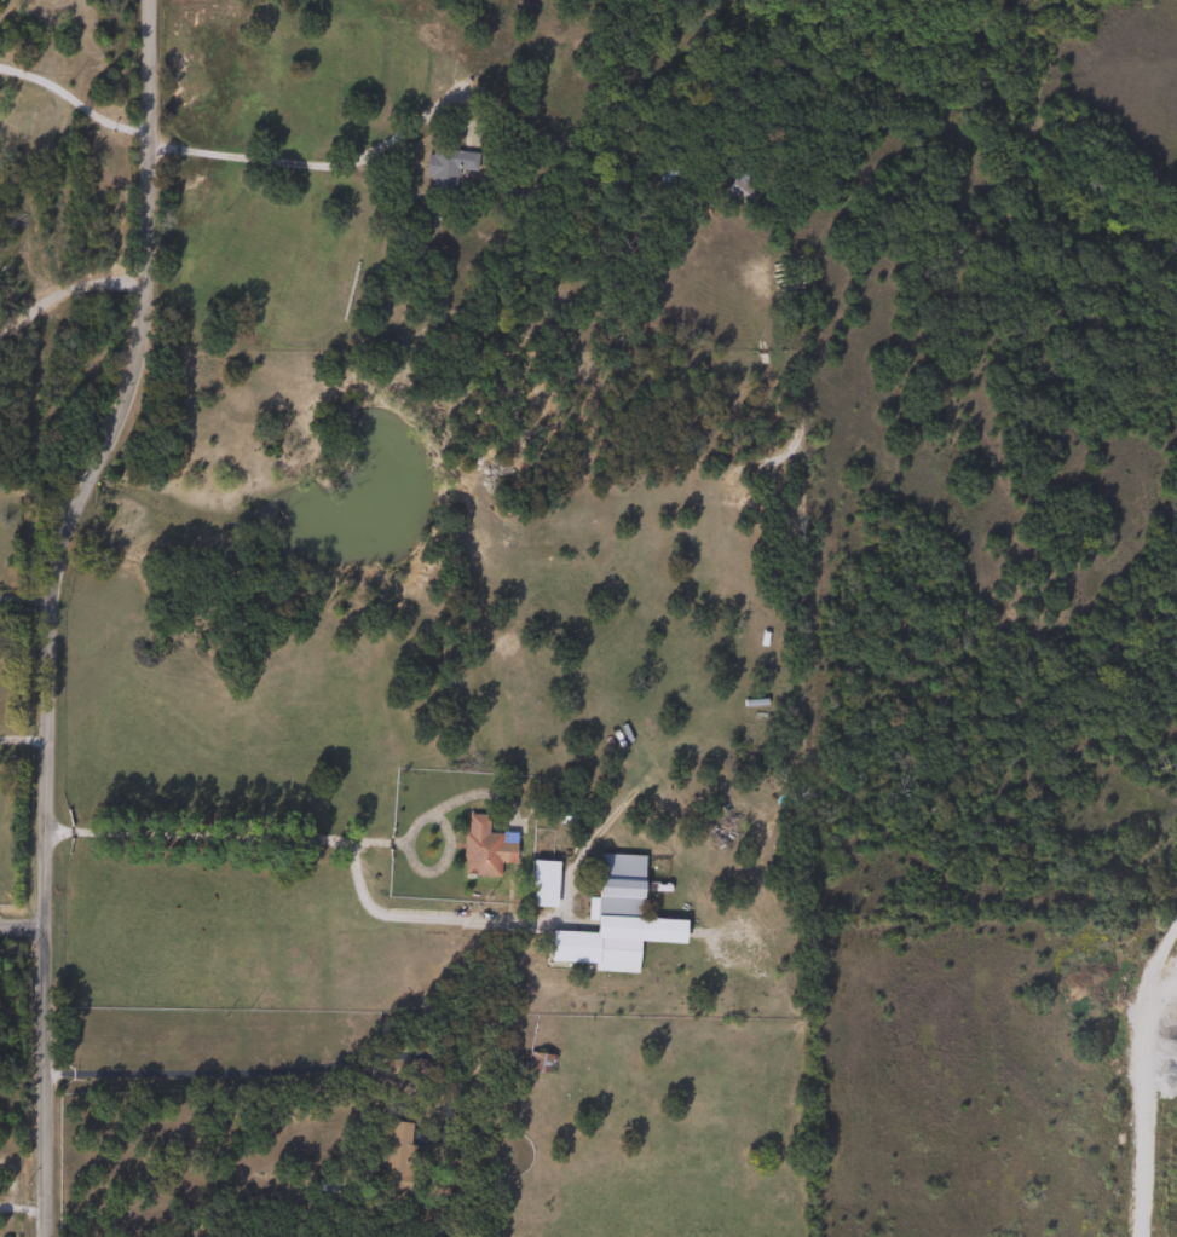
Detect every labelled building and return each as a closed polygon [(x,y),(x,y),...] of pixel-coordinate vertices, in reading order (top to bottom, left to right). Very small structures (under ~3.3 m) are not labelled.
[(449,196),(420,192),(427,146),(474,154),(471,179),(452,175),(449,196)] [(665,191),(656,179),(674,164),(683,177),(665,191)] [(722,190),(735,172),(756,185),(744,204),(722,190)] [(485,815),(485,833),(498,834),(497,877),(461,877),(463,814),(485,815)] [(547,963),(548,931),(594,932),(598,854),(642,855),(640,918),(685,920),(683,943),(637,942),(636,967),(611,966),(611,965),(547,963)] [(408,1190),(380,1190),(381,1121),(409,1122),(408,1190)]
